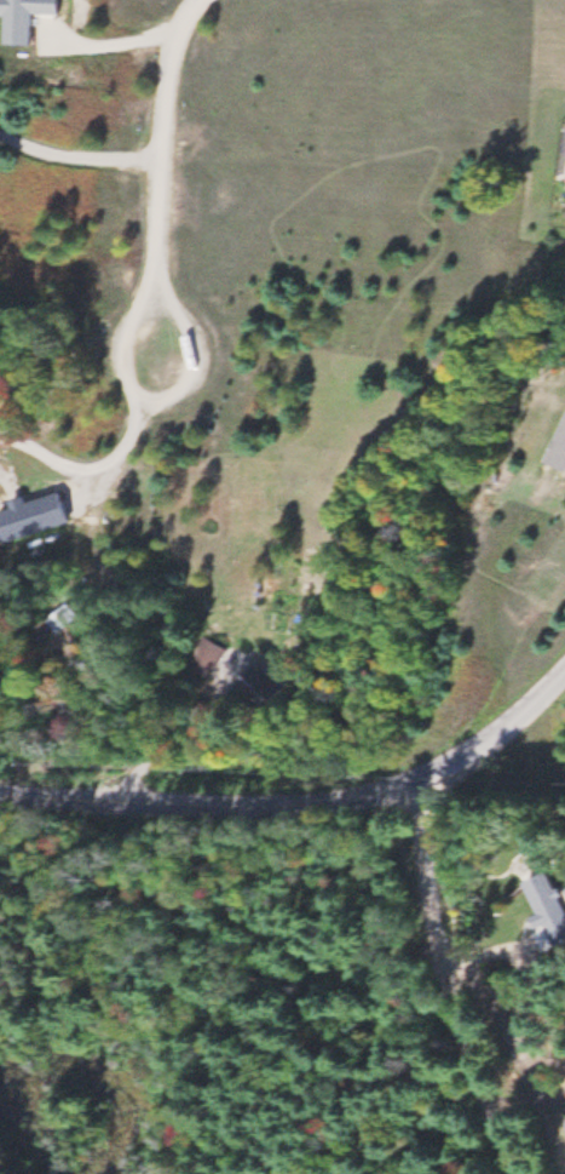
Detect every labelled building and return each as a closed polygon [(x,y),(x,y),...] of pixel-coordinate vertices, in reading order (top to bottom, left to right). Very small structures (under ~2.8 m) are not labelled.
[(231,648),(208,637),(193,667),(216,678),(231,648)] [(244,690),(276,711),(292,687),(259,667),(244,690)]
